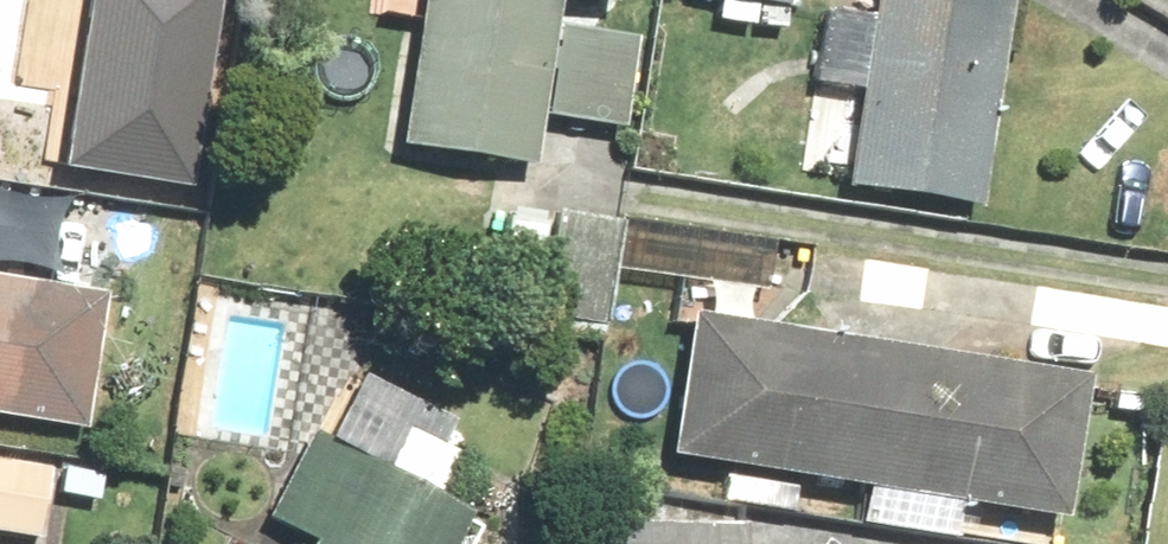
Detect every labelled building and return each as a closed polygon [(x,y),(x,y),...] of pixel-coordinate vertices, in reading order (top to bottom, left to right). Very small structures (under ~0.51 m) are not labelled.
[(84,90),(200,109),(218,0),(99,0),(84,90)] [(394,149),(530,169),(537,118),(620,130),(633,39),(553,27),(557,0),(416,0),(394,149)] [(784,9),(785,0),(730,0),(784,9)] [(840,189),(974,209),(1005,0),(868,0),(840,189)] [(615,224),(550,213),(533,316),(597,327),(615,224)] [(611,271),(764,292),(771,242),(618,221),(611,271)] [(80,434),(102,296),(0,280),(0,421),(80,434)] [(1081,378),(684,313),(660,459),(722,469),(715,509),(773,519),(774,513),(786,515),(792,480),(860,492),(854,525),(948,541),(953,507),(1057,524),(1081,378)] [(466,514),(430,496),(452,455),(436,446),(447,425),(358,379),(325,441),(307,432),(261,519),(306,543),(451,543),(466,514)] [(34,540),(46,467),(0,460),(0,535),(34,540)] [(611,523),(610,543),(741,543),(741,526),(611,523)]
